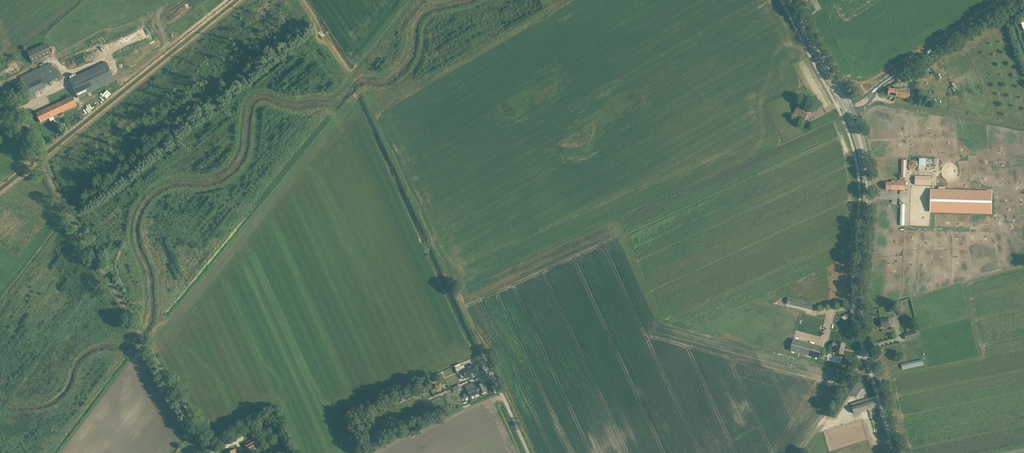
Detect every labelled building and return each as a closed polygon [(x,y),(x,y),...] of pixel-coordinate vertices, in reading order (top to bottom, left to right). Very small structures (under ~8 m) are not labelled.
[(25,51),(30,63),(48,55),(43,43),(25,51)] [(69,79),(78,99),(115,82),(106,62),(69,79)] [(51,63),(20,78),(29,99),(36,96),(35,92),(45,88),(44,86),(58,79),(51,63)] [(889,88),(888,95),(909,99),(911,90),(903,88),(895,87),(894,89),(889,88)] [(41,122),(77,105),(73,96),(37,113),(41,122)] [(802,100),(798,105),(793,113),(804,120),(813,108),(802,100)] [(931,176),(915,176),(915,184),(931,185),(931,176)] [(886,190),(891,190),(905,190),(905,180),(892,180),(892,183),(886,182),(886,190)] [(992,213),(993,192),(931,190),(930,212),(992,213)] [(802,301),(801,307),(813,310),(814,304),(802,301)] [(893,322),(892,318),(888,319),(888,318),(881,320),(882,327),(886,326),(886,328),(890,327),(893,326),(893,322)] [(916,331),(905,334),(906,339),(917,336),(916,331)] [(822,346),(794,338),(790,350),(819,358),(822,346)] [(833,346),(837,347),(835,353),(843,355),(846,344),(838,342),(838,343),(833,342),(833,346)] [(923,360),(901,363),(902,369),(923,366),(923,360)] [(462,366),(461,366),(460,363),(455,366),(456,368),(455,368),(458,374),(459,373),(463,371),(466,378),(478,373),(475,364),(465,369),(464,369),(462,366)] [(855,378),(847,391),(853,394),(857,397),(862,389),(864,384),(855,378)] [(476,386),(479,393),(479,395),(487,391),(483,383),(476,386)] [(465,399),(470,396),(470,397),(479,393),(476,386),(473,388),(471,384),(465,387),(468,392),(463,394),(465,399)] [(868,398),(863,400),(851,404),(854,413),(878,406),(876,399),(869,401),(868,398)] [(254,438),(246,442),(249,447),(256,443),(254,438)]
